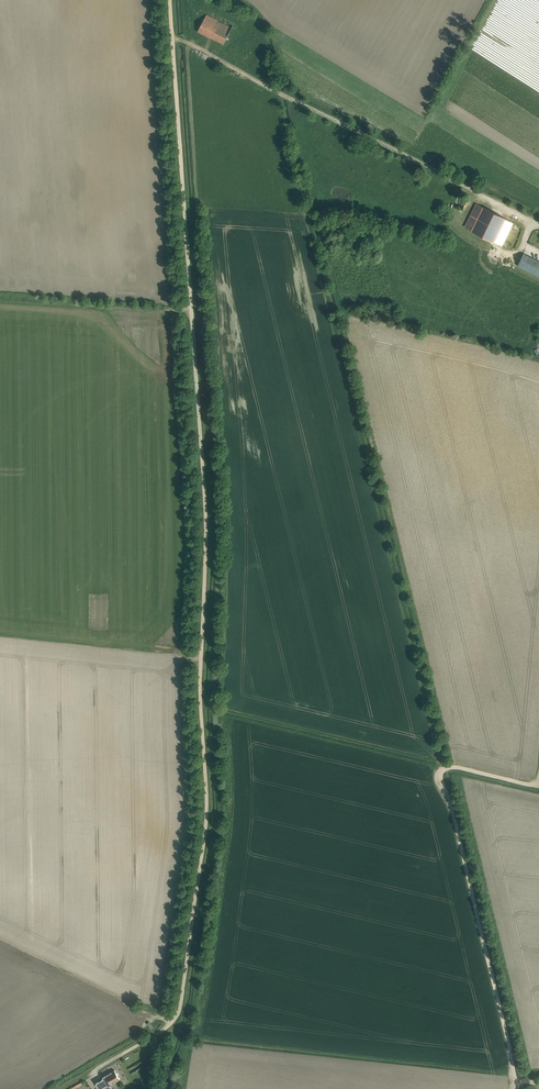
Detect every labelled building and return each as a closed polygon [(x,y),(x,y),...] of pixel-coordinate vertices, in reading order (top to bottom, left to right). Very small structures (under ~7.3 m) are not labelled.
[(232,28),(207,15),(198,31),(224,44),(232,28)] [(465,198),(461,208),(464,209),(469,200),(465,198)] [(464,227),(473,232),(485,208),(476,204),(464,227)] [(514,223),(485,208),(473,232),(503,247),(514,223)] [(523,253),(518,265),(538,276),(538,261),(523,253)] [(120,1079),(115,1070),(103,1077),(104,1078),(96,1083),(100,1088),(109,1088),(112,1088),(110,1085),(120,1079)]
